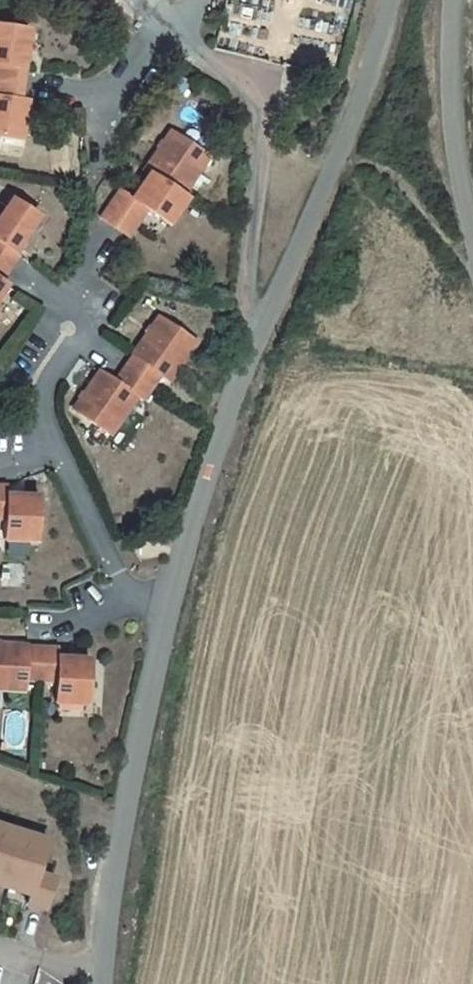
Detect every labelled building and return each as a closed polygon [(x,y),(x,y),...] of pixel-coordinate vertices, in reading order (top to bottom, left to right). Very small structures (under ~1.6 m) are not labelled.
[(21,72),(27,32),(0,28),(0,83),(19,86),(21,72)] [(19,86),(0,83),(0,139),(19,141),(24,104),(17,103),(17,100),(19,86)] [(145,173),(149,176),(180,196),(206,158),(171,135),(145,173)] [(102,219),(128,236),(146,210),(168,224),(184,200),(180,196),(149,176),(132,201),(120,193),(102,219)] [(17,258),(12,254),(37,218),(12,201),(0,219),(0,265),(9,270),(17,258)] [(9,270),(0,265),(0,283),(9,270)] [(132,358),(123,371),(150,389),(159,376),(168,381),(193,344),(158,320),(132,358)] [(114,384),(99,374),(74,411),(109,435),(134,398),(141,402),(150,389),(123,371),(114,384)] [(5,520),(4,540),(35,542),(37,499),(6,498),(7,488),(0,487),(0,520),(5,520)] [(26,648),(0,647),(0,689),(24,691),(25,680),(40,681),(42,649),(26,648)] [(42,649),(40,681),(56,682),(56,702),(84,704),(87,661),(58,659),(57,649),(42,649)] [(58,874),(43,869),(51,843),(0,828),(0,887),(4,888),(32,897),(30,903),(48,908),(58,874)]
